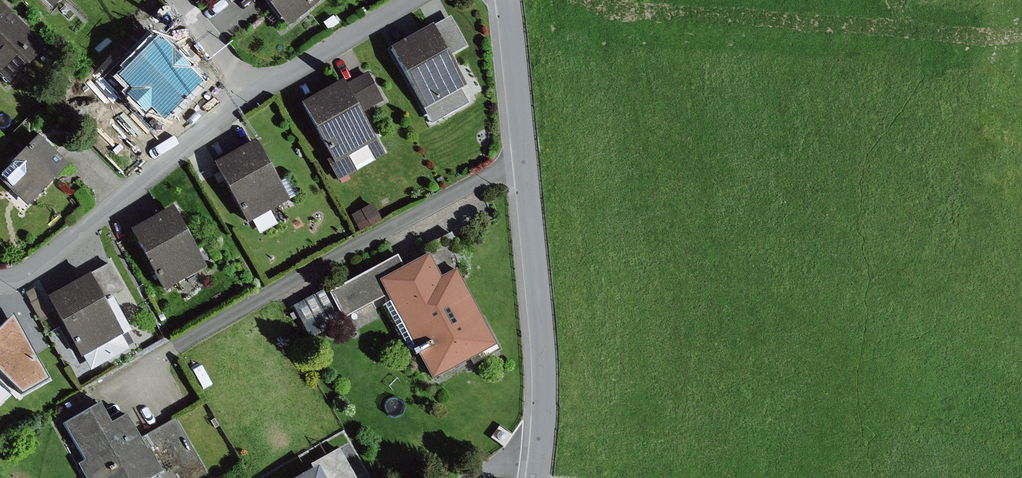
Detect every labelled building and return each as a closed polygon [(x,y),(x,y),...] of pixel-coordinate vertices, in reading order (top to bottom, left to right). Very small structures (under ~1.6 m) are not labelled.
[(286,24),(317,0),(268,0),(286,24)] [(0,4),(0,79),(6,85),(45,49),(1,2),(0,4)] [(451,15),(432,25),(449,55),(467,45),(451,15)] [(432,25),(391,48),(425,109),(460,89),(466,86),(449,55),(432,25)] [(161,44),(128,75),(165,114),(198,82),(161,44)] [(368,71),(345,84),(361,113),(384,100),(368,71)] [(342,80),(300,104),(330,157),(326,159),(339,181),(385,155),(361,113),(345,84),(342,80)] [(460,89),(425,109),(433,123),(468,104),(460,89)] [(38,136),(0,176),(0,177),(29,205),(68,164),(38,136)] [(255,140),(214,163),(248,223),(289,201),(255,140)] [(374,204),(351,215),(360,231),(382,220),(374,204)] [(173,207),(131,230),(166,293),(207,270),(173,207)] [(396,255),(329,291),(344,318),(387,295),(432,379),(495,345),(456,273),(469,266),(452,233),(400,261),(396,255)] [(110,264),(91,274),(104,297),(123,288),(110,264)] [(91,274),(47,299),(81,358),(124,333),(104,297),(91,274)] [(344,318),(329,291),(296,307),(311,336),(344,318)] [(65,425),(85,460),(78,464),(86,477),(149,477),(159,473),(138,436),(125,416),(110,424),(99,405),(65,425)] [(138,436),(159,473),(149,477),(200,477),(209,473),(175,415),(138,436)] [(318,468),(323,477),(355,477),(339,448),(314,462),(318,468)] [(300,477),(323,477),(318,468),(300,477)]
